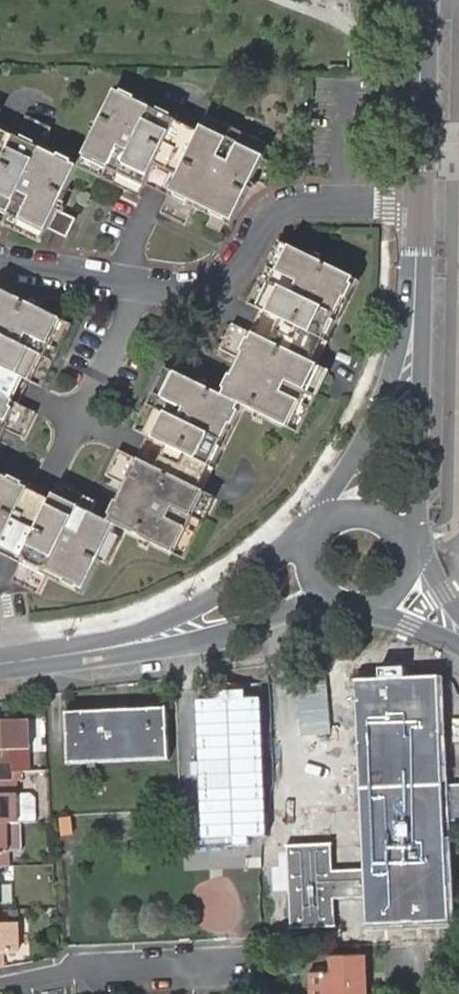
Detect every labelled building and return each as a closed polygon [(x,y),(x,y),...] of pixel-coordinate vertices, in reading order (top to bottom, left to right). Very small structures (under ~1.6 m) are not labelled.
[(252,181),(267,189),(277,167),(263,160),(268,148),(206,117),(201,127),(203,127),(199,134),(115,93),(78,167),(139,197),(144,186),(168,198),(160,214),(185,227),(196,205),(214,214),(207,227),(220,233),(227,221),(232,223),(252,181)] [(0,131),(0,223),(41,242),(48,229),(66,237),(75,220),(55,210),(77,167),(72,165),(73,162),(59,156),(58,159),(0,131)] [(18,567),(11,581),(38,594),(48,573),(67,581),(66,584),(78,589),(79,587),(85,590),(99,561),(106,564),(118,539),(111,535),(115,526),(185,559),(215,498),(203,492),(215,470),(209,467),(231,424),(234,425),(240,413),(237,412),(240,405),(300,433),(330,372),(317,365),(327,343),(324,341),(344,299),(348,300),(354,287),(352,286),(355,279),(291,247),(278,274),(298,284),(292,295),(272,286),(260,311),(281,321),(270,343),(254,335),(251,340),(247,339),(241,352),(244,354),(233,378),(230,377),(224,390),(227,392),(224,397),(176,374),(164,400),(185,411),(179,421),(166,415),(155,439),(168,446),(157,469),(140,462),(137,467),(135,466),(128,479),(131,480),(119,504),(117,502),(111,516),(113,517),(109,523),(90,515),(80,534),(70,529),(79,508),(54,496),(51,501),(23,488),(25,485),(11,478),(10,480),(0,475),(0,558),(18,567)] [(72,327),(0,292),(0,439),(5,430),(22,439),(35,414),(19,406),(31,382),(42,388),(72,327)] [(442,785),(437,676),(355,679),(365,868),(333,870),(331,842),(287,844),(290,927),(335,926),(334,897),(366,896),(367,924),(448,921),(444,821),(458,820),(458,785),(442,785)] [(168,758),(166,707),(64,711),(67,763),(168,758)] [(8,851),(8,822),(19,822),(18,793),(5,793),(5,781),(9,780),(8,749),(29,749),(28,717),(0,718),(0,852),(8,851)] [(21,851),(20,822),(19,822),(8,822),(8,851),(21,851)] [(16,952),(16,924),(0,924),(0,952),(16,952)] [(367,956),(332,957),(332,974),(310,975),(311,993),(368,993),(367,956)]
